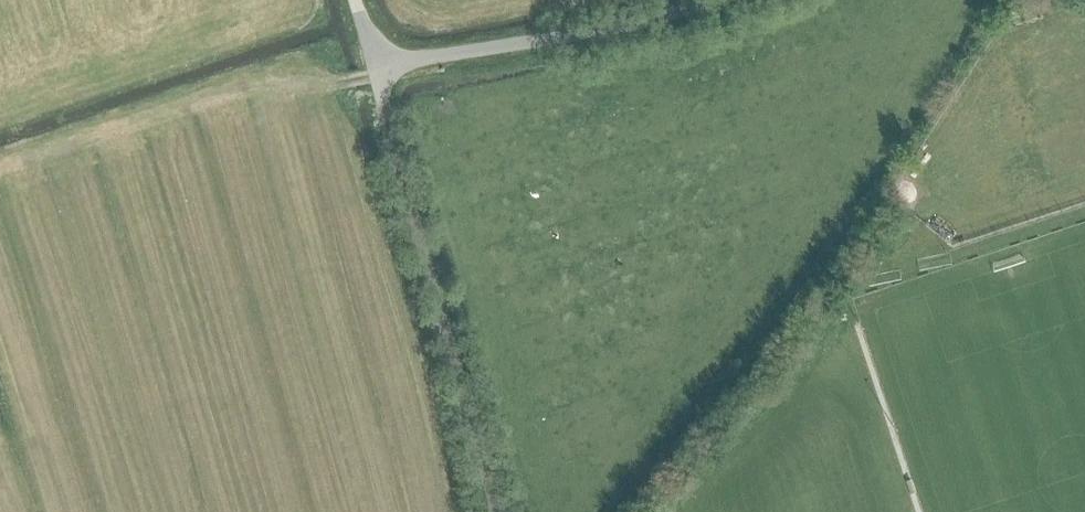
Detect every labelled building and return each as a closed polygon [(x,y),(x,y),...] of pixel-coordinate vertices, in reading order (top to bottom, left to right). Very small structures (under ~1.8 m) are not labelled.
[(901,175),(888,192),(909,209),(923,192),(901,175)]
